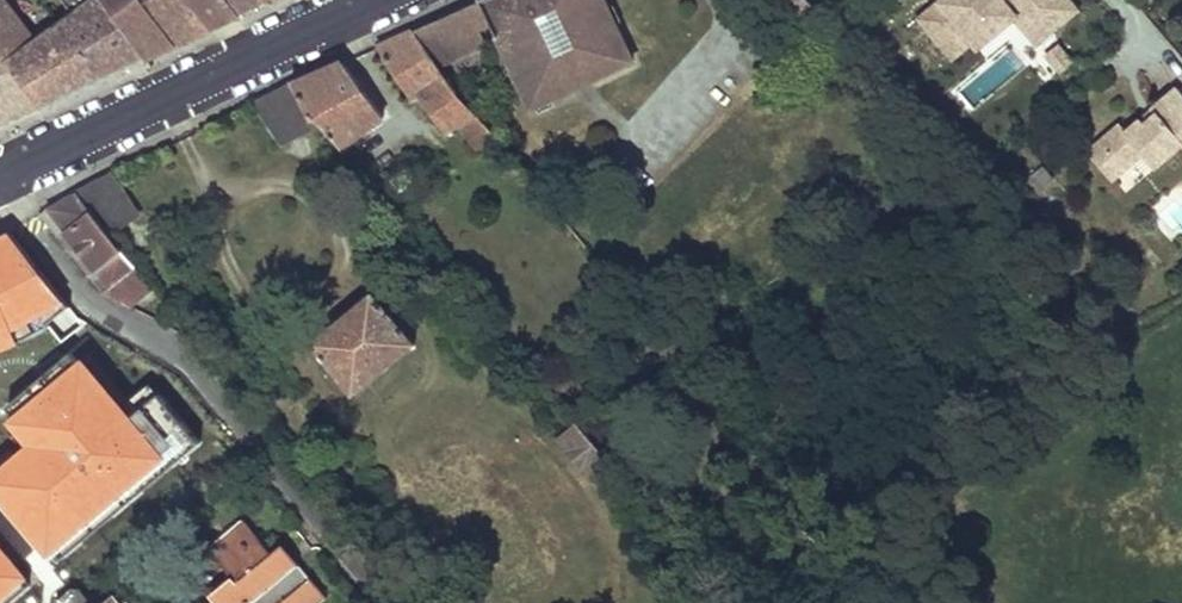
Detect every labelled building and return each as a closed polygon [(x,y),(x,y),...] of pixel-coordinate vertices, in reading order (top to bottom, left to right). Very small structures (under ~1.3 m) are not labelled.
[(41,105),(81,87),(146,58),(101,0),(92,0),(71,16),(37,41),(5,0),(0,0),(0,53),(41,105)] [(71,16),(92,0),(59,0),(71,16)] [(146,58),(154,54),(177,43),(145,0),(101,0),(146,58)] [(177,43),(208,28),(187,0),(145,0),(177,43)] [(208,28),(217,23),(238,12),(228,0),(187,0),(208,28)] [(238,12),(239,12),(263,0),(228,0),(238,12)] [(414,29),(438,65),(488,45),(482,30),(494,25),(531,110),(634,63),(607,0),(480,0),(480,1),(414,29)] [(1071,0),(943,0),(922,17),(950,51),(968,36),(976,46),(1014,14),(1037,41),(1078,8),(1071,0)] [(450,82),(438,65),(414,29),(378,46),(411,96),(420,91),(450,133),(461,126),(479,146),(487,141),(495,135),(450,82)] [(41,105),(0,53),(0,124),(41,105)] [(1060,54),(1050,63),(1063,78),(1073,69),(1060,54)] [(291,82),(314,126),(321,122),(341,147),(383,118),(345,60),(291,82)] [(301,132),(314,126),(291,82),(255,101),(282,142),(301,132)] [(1095,144),(1118,172),(1138,155),(1149,168),(1176,145),(1181,151),(1181,96),(1174,87),(1122,132),(1116,125),(1095,144)] [(1086,151),(1110,179),(1118,172),(1095,144),(1086,151)] [(1052,181),(1047,175),(1043,170),(1031,180),(1040,191),(1052,181)] [(74,193),(106,231),(137,215),(113,173),(74,193)] [(155,290),(106,231),(74,193),(68,196),(39,211),(71,251),(77,248),(93,267),(109,287),(136,304),(155,290)] [(1020,227),(1028,220),(1025,216),(1017,223),(1018,225),(1020,227)] [(9,229),(0,233),(0,350),(35,336),(49,326),(62,342),(85,324),(9,229)] [(104,292),(132,307),(136,304),(109,287),(93,267),(77,248),(71,251),(104,292)] [(443,266),(439,269),(435,272),(450,289),(457,283),(443,266)] [(415,344),(394,319),(374,294),(313,343),(354,393),(415,344)] [(479,308),(476,311),(473,314),(486,329),(493,323),(479,308)] [(75,353),(2,414),(27,444),(0,467),(0,498),(53,561),(202,437),(159,387),(126,414),(75,353)] [(561,438),(578,457),(594,477),(604,468),(609,474),(617,469),(579,424),(561,438)] [(275,549),(269,553),(244,523),(211,550),(235,578),(213,597),(218,602),(312,602),(323,594),(281,544),(275,549)] [(0,551),(0,602),(4,602),(28,582),(0,551)] [(80,587),(72,587),(56,599),(56,602),(94,602),(80,587)]
